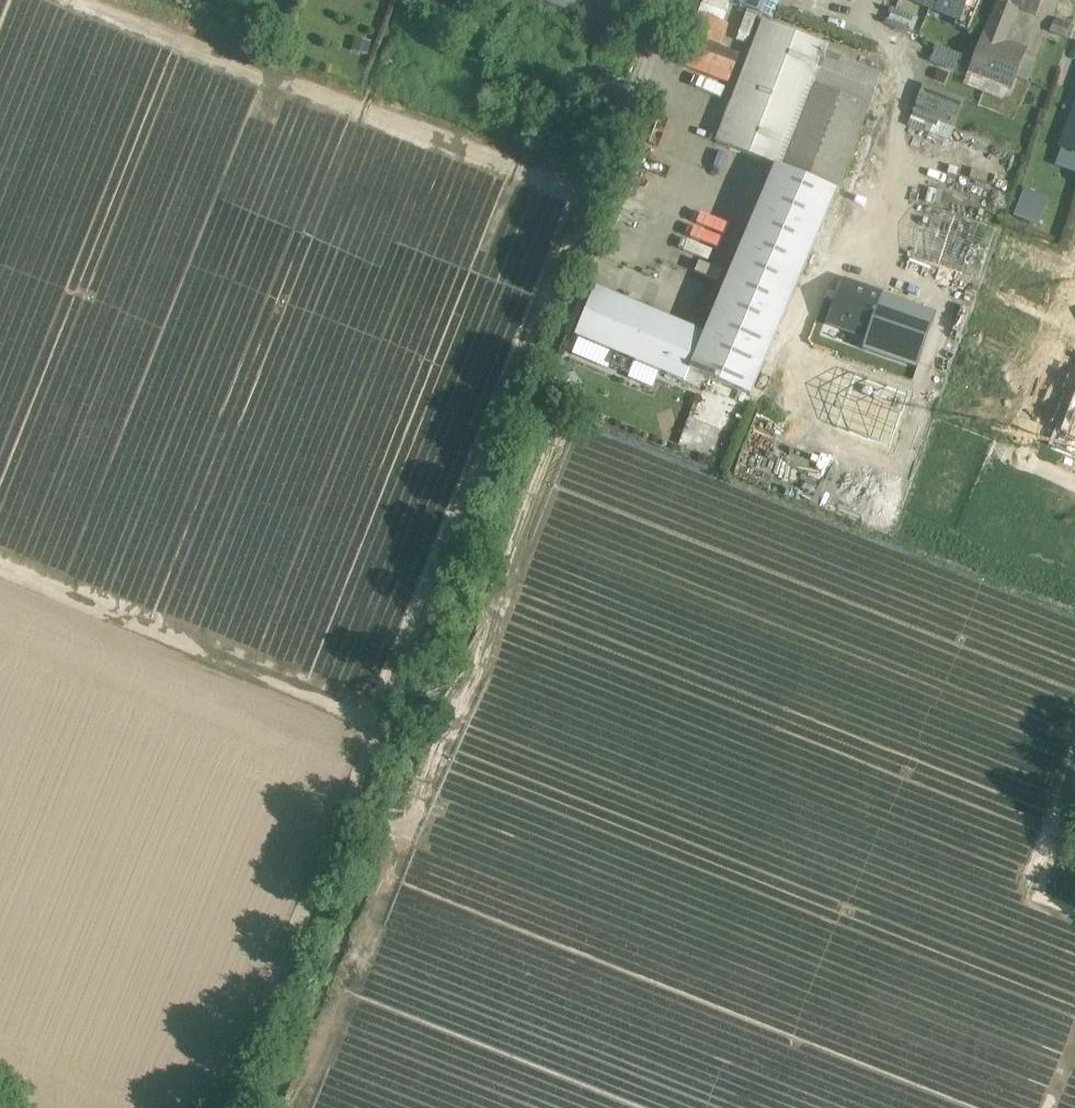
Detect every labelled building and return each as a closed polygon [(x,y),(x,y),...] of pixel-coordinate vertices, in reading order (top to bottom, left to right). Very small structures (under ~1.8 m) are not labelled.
[(601,23),(604,16),(629,25),(634,11),(606,0),(545,0),(601,23)] [(634,11),(638,0),(606,0),(634,11)] [(770,18),(773,10),(777,0),(724,0),(770,18)] [(930,6),(958,18),(959,18),(966,0),(933,0),(930,6)] [(959,18),(958,18),(955,25),(967,30),(979,0),(966,0),(959,18)] [(991,17),(1009,25),(1016,7),(1035,15),(1041,0),(998,0),(991,17)] [(905,14),(892,9),(887,23),(912,32),(916,23),(903,18),(905,14)] [(1009,25),(991,17),(982,40),(1005,50),(1014,27),(1009,25)] [(763,21),(716,143),(775,166),(780,168),(812,85),(825,53),(828,46),(763,21)] [(1005,50),(982,40),(970,68),(1009,85),(1021,56),(1005,50)] [(881,75),(825,53),(812,85),(868,107),(881,75)] [(957,63),(933,57),(929,69),(953,76),(957,63)] [(868,107),(812,85),(780,168),(836,190),(868,107)] [(963,101),(924,86),(909,122),(949,140),(963,101)] [(1063,149),(1074,154),(1074,117),(1063,149)] [(704,335),(689,371),(703,377),(750,397),(837,190),(836,190),(780,168),(775,166),(704,335)] [(1014,215),(1040,224),(1050,196),(1024,187),(1014,215)] [(982,275),(995,224),(927,207),(914,258),(982,275)] [(654,314),(597,290),(577,337),(615,353),(610,365),(629,373),(634,361),(654,314)] [(704,335),(654,314),(634,361),(698,388),(703,377),(689,371),(704,335)] [(816,435),(831,386),(775,368),(759,418),(816,435)]
